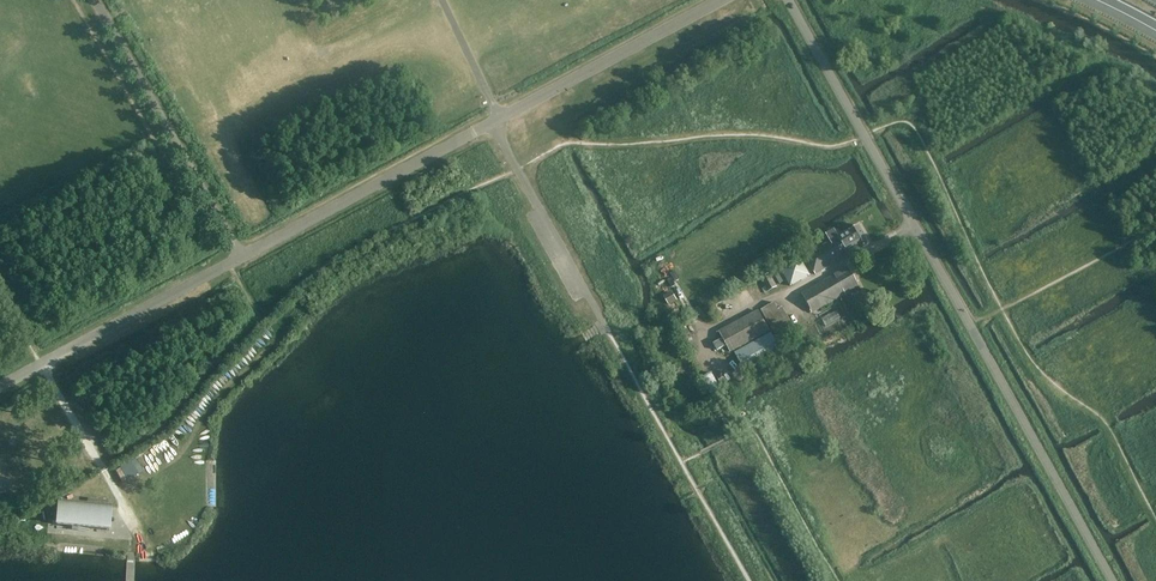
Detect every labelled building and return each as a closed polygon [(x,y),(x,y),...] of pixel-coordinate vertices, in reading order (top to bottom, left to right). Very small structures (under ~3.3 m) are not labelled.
[(870,243),(859,225),(839,237),(833,226),(826,230),(831,240),(804,255),(815,275),(870,243)] [(780,269),(790,287),(811,276),(800,258),(780,269)] [(848,267),(802,294),(812,313),(859,286),(848,267)] [(761,278),(768,292),(778,286),(771,273),(761,278)] [(672,291),(662,296),(667,305),(677,300),(672,291)] [(771,332),(772,335),(792,325),(782,306),(778,308),(774,301),(758,310),(769,331),(770,332),(771,332)] [(769,331),(758,310),(719,332),(722,337),(712,343),(717,351),(727,346),(730,352),(769,331)] [(688,329),(679,332),(687,349),(695,345),(688,329)] [(771,332),(770,332),(734,351),(745,372),(781,352),(772,335),(771,332)] [(712,373),(703,378),(713,397),(722,392),(712,373)] [(84,484),(51,502),(60,519),(93,501),(84,484)]
